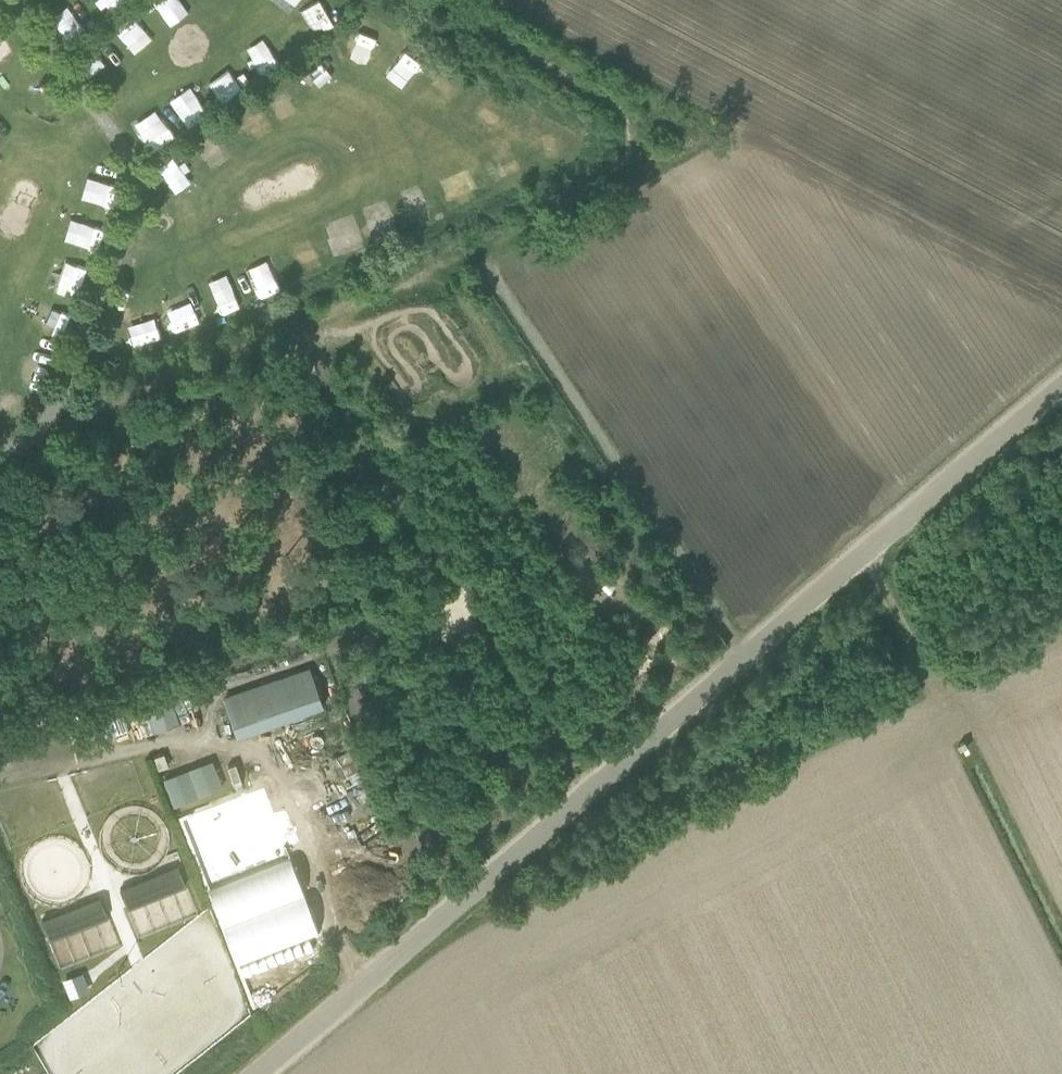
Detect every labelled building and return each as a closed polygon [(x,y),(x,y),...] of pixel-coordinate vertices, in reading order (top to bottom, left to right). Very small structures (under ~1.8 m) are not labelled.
[(170,26),(188,12),(179,0),(151,0),(170,26)] [(366,51),(379,52),(382,18),(358,15),(355,44),(367,46),(366,51)] [(131,16),(116,27),(129,43),(143,32),(131,16)] [(181,294),(160,304),(175,335),(196,325),(181,294)] [(125,318),(139,349),(161,339),(147,308),(125,318)] [(238,735),(322,705),(308,666),(224,696),(238,735)] [(141,703),(149,728),(187,715),(179,690),(141,703)] [(163,778),(174,806),(223,787),(212,759),(163,778)] [(128,908),(184,885),(176,865),(120,888),(128,908)] [(42,920),(50,940),(106,917),(98,897),(42,920)]
